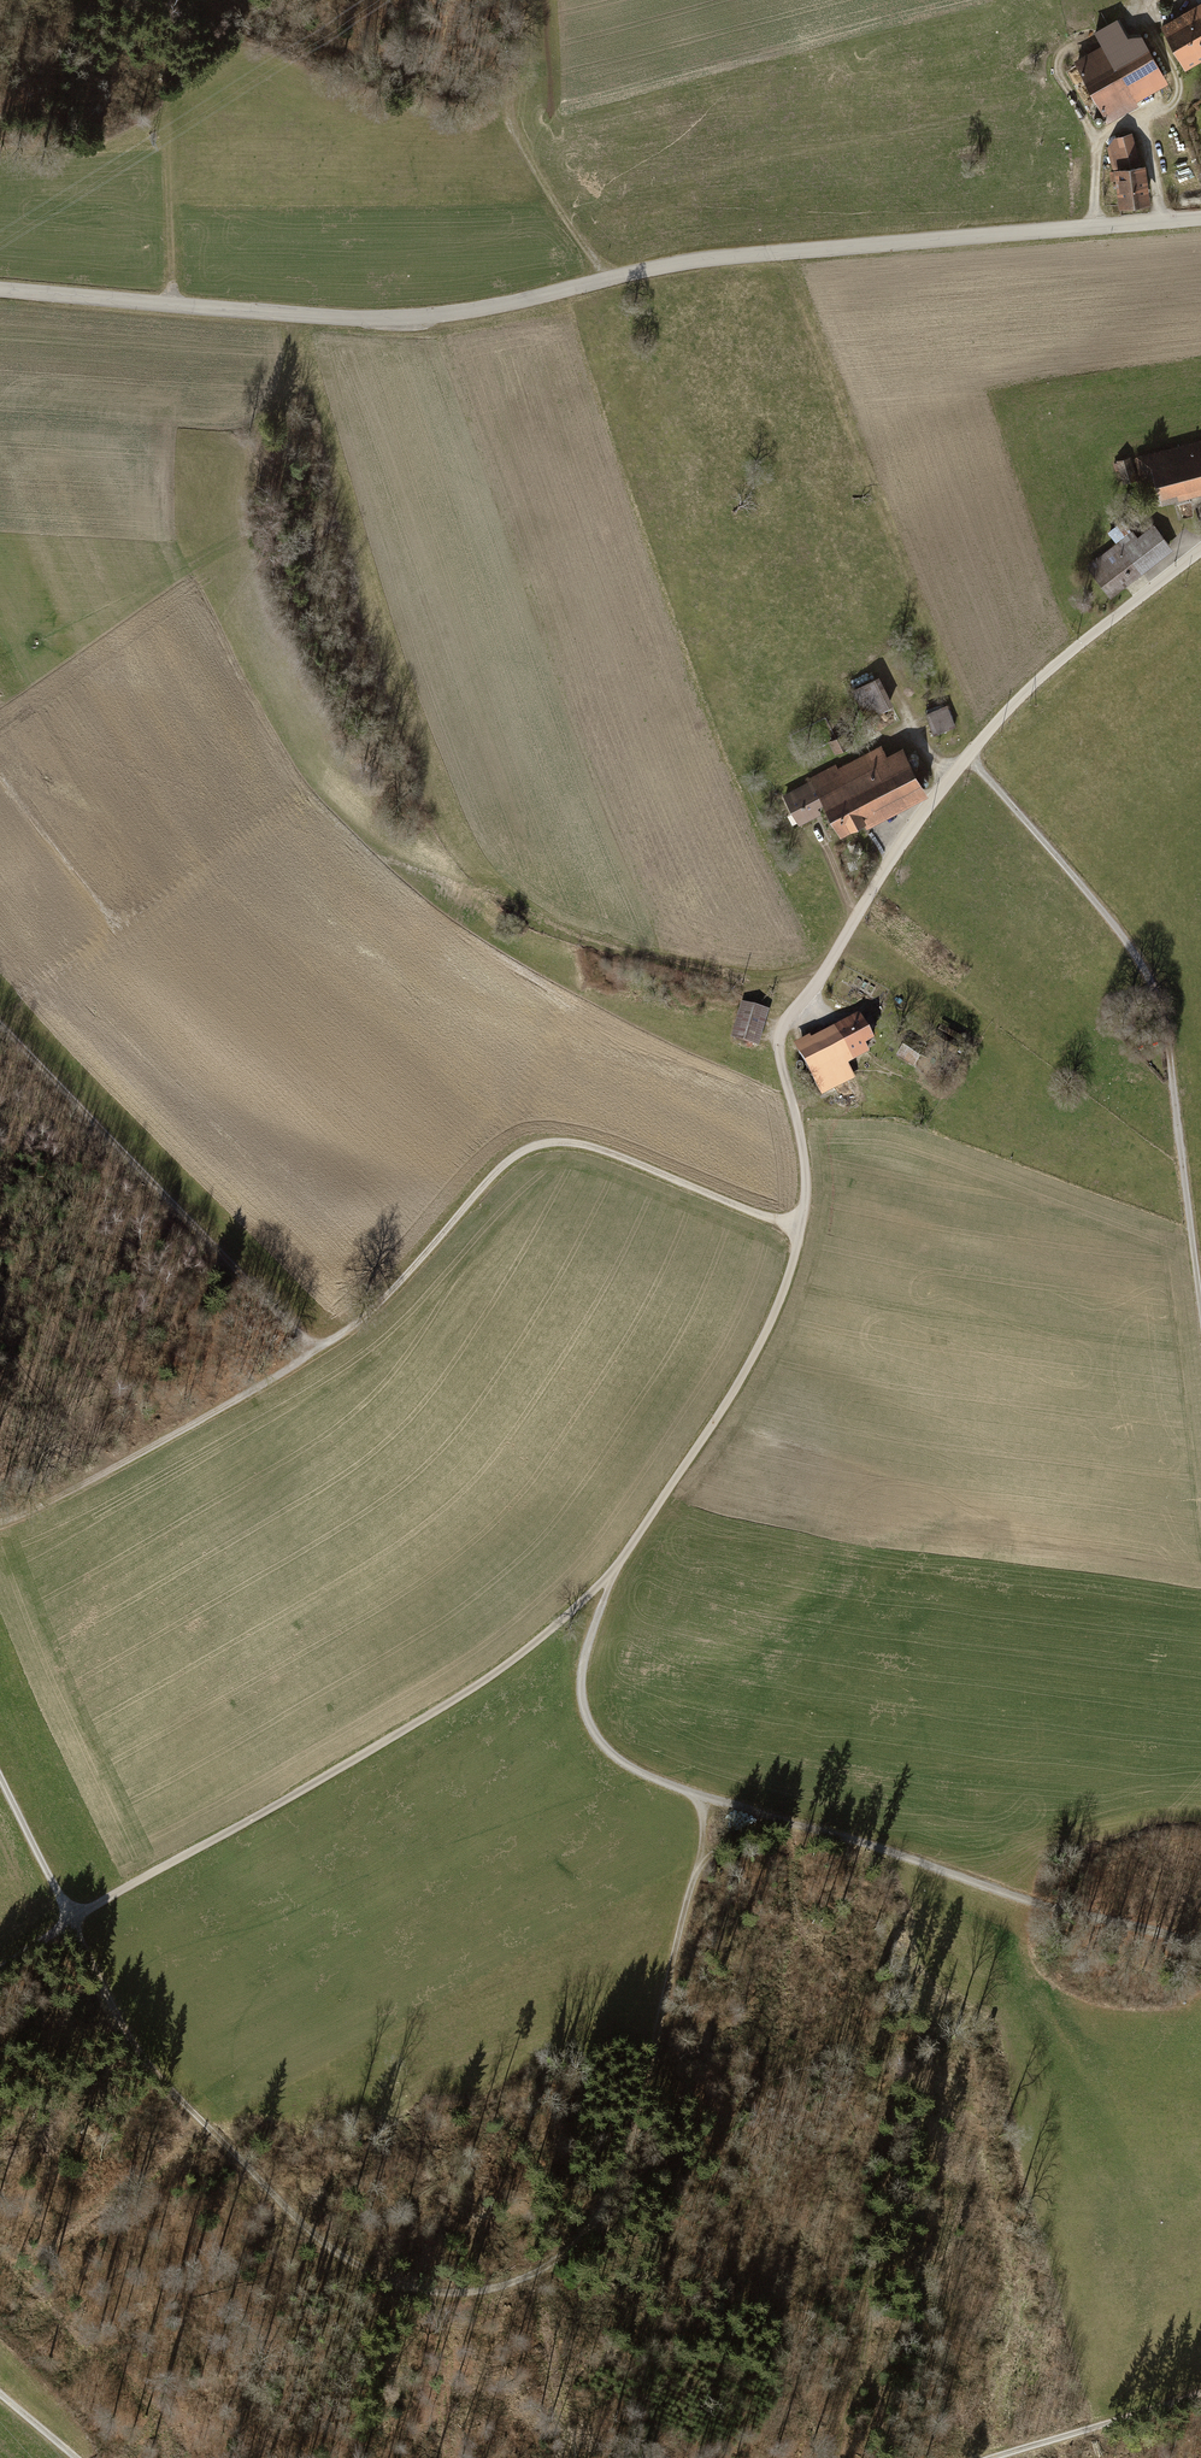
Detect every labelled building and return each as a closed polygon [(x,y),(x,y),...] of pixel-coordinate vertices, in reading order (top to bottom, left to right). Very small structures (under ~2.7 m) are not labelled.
[(1184,66),(1200,56),(1200,22),(1195,12),(1164,31),(1184,66)] [(1074,63),(1108,124),(1139,107),(1137,103),(1169,85),(1143,38),(1128,38),(1118,20),(1094,33),(1102,47),(1074,63)] [(1151,207),(1147,167),(1142,168),(1133,133),(1115,138),(1107,148),(1113,172),(1110,172),(1111,182),(1116,182),(1116,184),(1113,184),(1114,189),(1117,189),(1120,211),(1151,207)] [(1147,506),(1161,502),(1161,504),(1200,494),(1200,439),(1134,456),(1147,506)] [(1131,456),(1116,460),(1116,462),(1113,462),(1115,471),(1119,470),(1122,483),(1137,479),(1131,456)] [(1110,597),(1174,548),(1154,523),(1137,536),(1132,530),(1085,566),(1110,597)] [(879,674),(851,688),(866,717),(894,703),(879,674)] [(947,704),(925,712),(934,734),(956,725),(947,704)] [(824,803),(841,835),(865,822),(867,827),(929,794),(903,745),(887,753),(882,744),(838,767),(836,763),(810,777),(811,779),(824,803)] [(811,779),(783,794),(799,825),(821,813),(818,806),(824,803),(811,779)] [(742,1002),(731,1039),(759,1047),(770,1010),(742,1002)] [(793,1045),(822,1097),(855,1079),(848,1066),(870,1053),(866,1045),(875,1040),(860,1013),(823,1033),(820,1028),(807,1035),(809,1037),(793,1045)] [(909,1038),(897,1055),(914,1067),(926,1049),(909,1038)] [(709,1872),(715,1876),(719,1869),(713,1866),(709,1872)]
